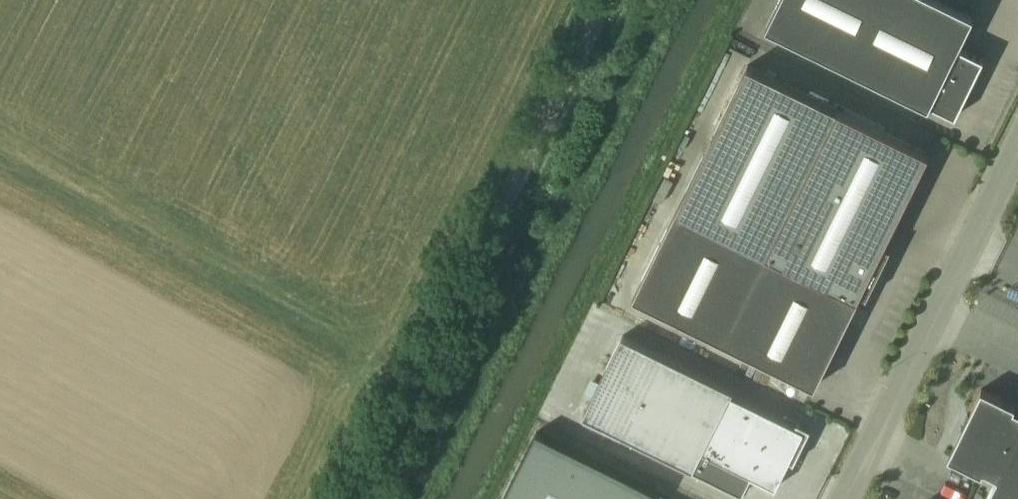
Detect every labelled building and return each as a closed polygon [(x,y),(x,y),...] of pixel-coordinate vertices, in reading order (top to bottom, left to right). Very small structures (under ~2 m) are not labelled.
[(941,0),(780,0),(766,27),(929,107),(931,103),(956,116),(984,58),(959,46),(974,16),(941,0)] [(930,154),(838,108),(749,64),(634,296),(815,386),(861,293),(867,296),(891,247),(885,244),(930,154)] [(638,251),(647,255),(672,203),(663,199),(638,251)] [(734,390),(623,335),(584,414),(743,492),(752,474),(776,487),(790,458),(794,460),(793,461),(794,461),(811,428),(797,421),(797,422),(798,423),(796,425),(732,393),(734,390)] [(749,354),(744,364),(781,383),(787,373),(749,354)] [(982,388),(971,410),(974,411),(972,415),(968,413),(961,427),(965,429),(952,456),(968,464),(967,466),(983,473),(984,470),(998,477),(987,498),(1017,498),(1017,410),(1014,409),(1016,405),(982,388)] [(537,431),(503,498),(656,498),(660,491),(537,431)]
